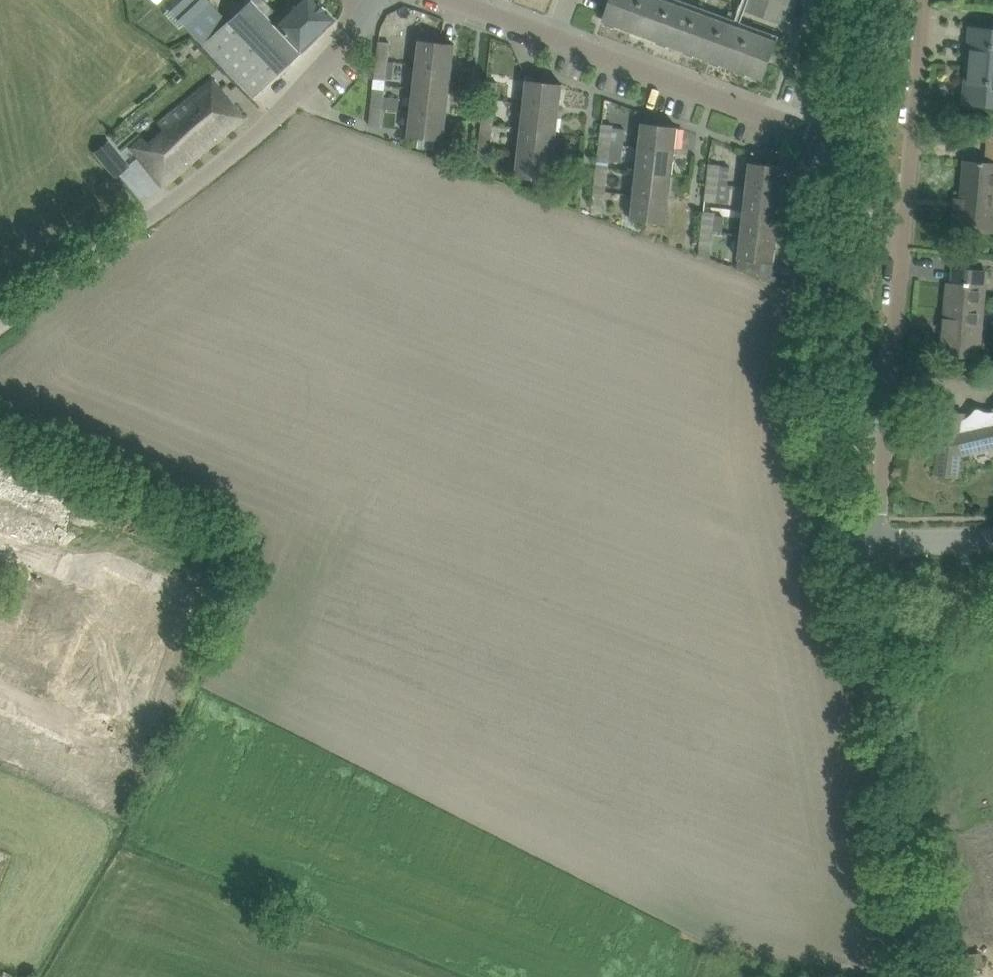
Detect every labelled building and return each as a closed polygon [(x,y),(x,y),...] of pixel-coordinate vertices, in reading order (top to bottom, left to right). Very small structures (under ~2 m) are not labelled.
[(253,97),(334,19),(316,0),(296,0),(279,16),(264,0),(249,0),(226,21),(207,0),(175,0),(167,7),(239,83),(253,97)] [(632,30),(643,0),(611,0),(604,20),(605,21),(607,18),(617,22),(616,25),(632,30)] [(658,40),(672,2),(667,0),(643,0),(632,30),(633,28),(643,32),(642,34),(658,40)] [(746,9),(782,22),(789,2),(785,0),(749,0),(746,9)] [(669,44),(684,50),(698,11),(672,2),(658,40),(659,37),(670,41),(669,44)] [(695,54),(710,59),(724,21),(698,11),(684,50),(685,47),(696,51),(695,54)] [(721,63),(737,69),(751,31),(724,21),(710,59),(711,59),(712,57),(722,61),(721,63)] [(985,104),(992,105),(992,29),(971,27),(965,103),(985,104)] [(751,31),(737,69),(738,66),(749,70),(747,73),(764,79),(778,41),(751,31)] [(420,39),(417,64),(453,68),(455,44),(420,39)] [(380,40),(377,59),(388,60),(390,42),(380,40)] [(388,60),(377,59),(375,78),(386,79),(388,60)] [(417,64),(414,88),(450,92),(453,68),(417,64)] [(528,79),(525,104),(560,108),(563,84),(528,79)] [(131,148),(153,175),(158,170),(167,180),(161,185),(162,185),(242,118),(241,118),(239,119),(231,109),(233,108),(211,81),(158,125),(163,131),(147,145),(142,139),(131,148)] [(487,81),(485,100),(495,101),(497,82),(487,81)] [(414,88),(412,112),(447,116),(450,92),(414,88)] [(372,107),(383,108),(401,110),(402,99),(384,97),(385,90),(374,89),(372,107)] [(495,101),(485,100),(483,118),(493,119),(495,101)] [(525,104),(522,128),(557,132),(560,108),(525,104)] [(383,108),(372,107),(370,125),(381,127),(383,108)] [(447,116),(412,112),(409,136),(444,140),(447,116)] [(643,122),(640,147),(675,151),(678,126),(643,122)] [(602,124),(600,142),(611,143),(613,125),(602,124)] [(522,128),(519,152),(554,156),(557,132),(522,128)] [(482,129),(479,147),(490,148),(492,130),(482,129)] [(623,145),(600,142),(598,160),(621,163),(623,145)] [(490,148),(479,147),(477,165),(488,167),(490,148)] [(640,147),(637,171),(673,175),(675,151),(640,147)] [(554,156),(519,152),(516,176),(552,180),(554,156)] [(119,155),(106,166),(115,176),(128,166),(119,155)] [(955,208),(954,227),(962,228),(962,230),(966,231),(967,229),(985,230),(987,212),(992,213),(992,163),(966,161),(961,209),(955,208)] [(750,162),(748,186),(783,191),(786,166),(750,162)] [(710,163),(708,182),(718,183),(720,164),(710,163)] [(597,171),(595,190),(605,191),(607,172),(597,171)] [(637,171),(635,195),(670,199),(673,175),(637,171)] [(718,183),(708,182),(706,199),(716,200),(718,183)] [(748,186),(745,210),(780,214),(783,191),(748,186)] [(605,191),(595,190),(593,208),(603,209),(605,191)] [(670,199),(635,195),(632,219),(667,223),(670,199)] [(705,210),(702,230),(713,231),(715,211),(705,210)] [(745,210),(742,234),(777,238),(780,214),(745,210)] [(713,231),(702,230),(700,248),(710,249),(713,231)] [(777,238),(742,234),(738,268),(760,277),(762,261),(774,263),(777,238)] [(943,354),(987,358),(987,354),(979,353),(986,270),(954,268),(952,283),(949,283),(946,318),(945,318),(945,320),(946,320),(945,332),(944,332),(943,333),(944,334),(943,354)] [(989,413),(984,414),(980,414),(976,415),(971,417),(968,418),(963,420),(964,414),(938,411),(935,433),(939,434),(938,441),(940,442),(937,473),(957,475),(960,454),(992,446),(992,413),(989,413)] [(64,497),(60,520),(120,530),(123,506),(88,501),(64,497)] [(49,626),(38,623),(37,627),(18,621),(13,634),(43,644),(49,626)]
